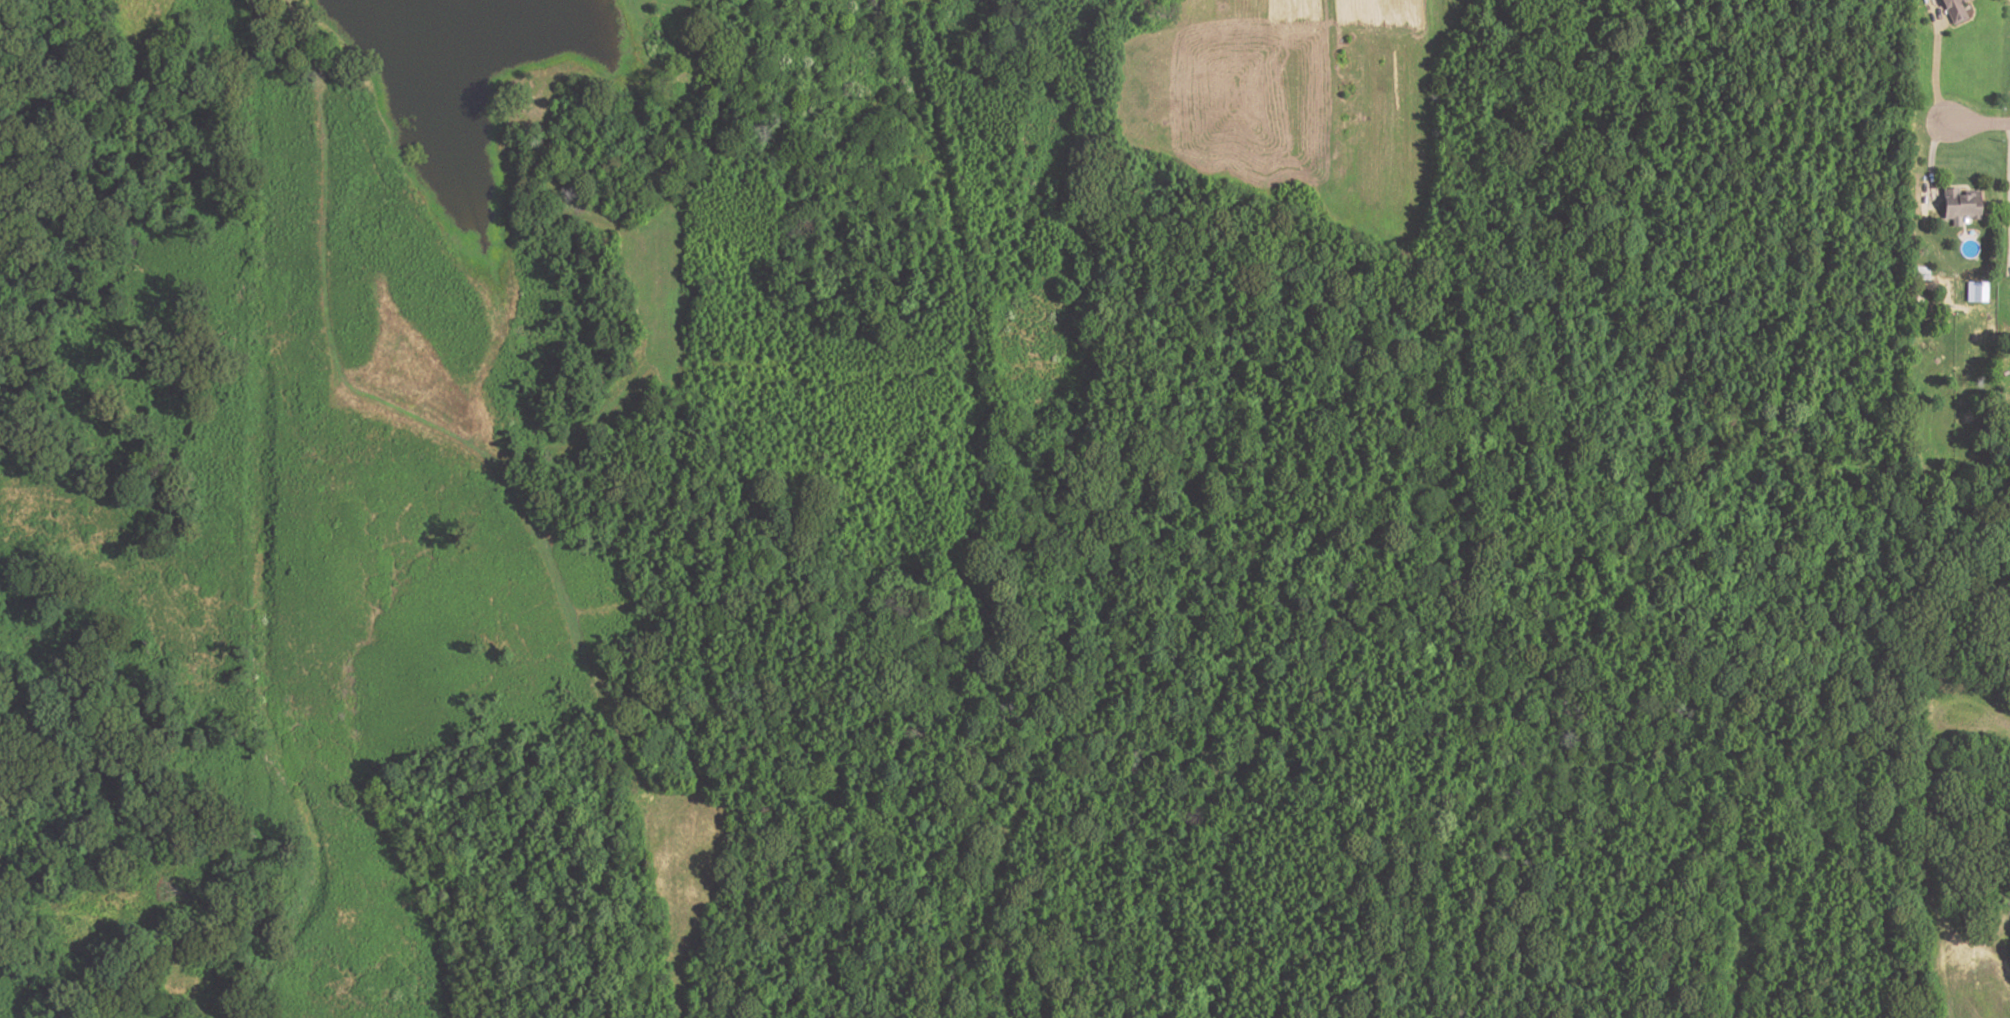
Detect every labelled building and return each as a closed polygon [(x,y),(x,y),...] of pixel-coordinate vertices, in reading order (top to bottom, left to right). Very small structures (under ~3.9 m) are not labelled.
[(1950,24),(1939,0),(1962,0),(1959,2),(1965,17),(1950,24)] [(1958,217),(1959,226),(1950,226),(1950,216),(1941,217),(1940,187),(1956,187),(1956,194),(1970,193),(1971,200),(1977,200),(1978,216),(1958,217)] [(1987,301),(1987,281),(1967,281),(1966,301),(1987,301)]
